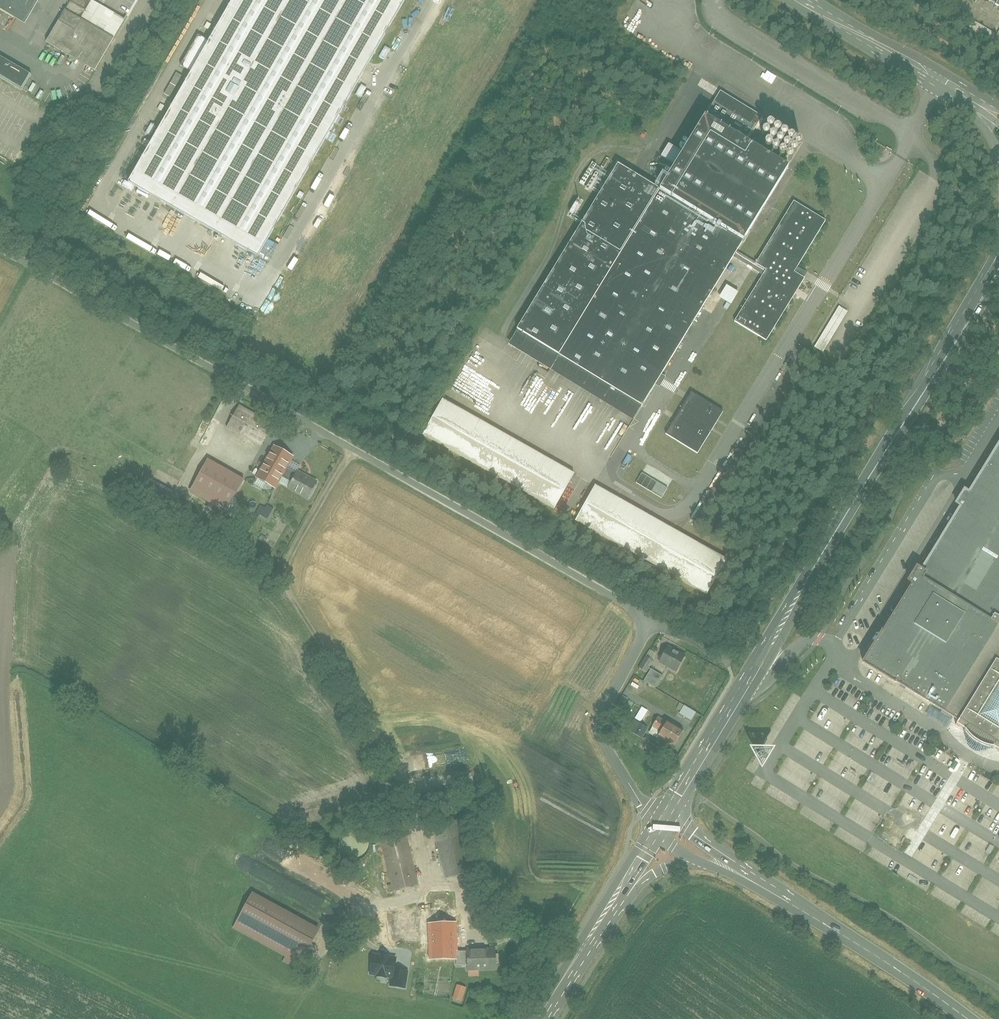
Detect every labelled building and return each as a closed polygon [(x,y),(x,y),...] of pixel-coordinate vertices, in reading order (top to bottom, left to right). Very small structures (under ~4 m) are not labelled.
[(22,20),(34,0),(0,0),(0,7),(22,20)] [(47,43),(95,71),(114,39),(82,21),(93,0),(71,0),(47,43)] [(138,183),(269,257),(413,0),(240,0),(138,183)] [(957,24),(988,43),(994,33),(963,14),(957,24)] [(23,89),(29,78),(0,61),(0,75),(23,89)] [(761,117),(758,115),(720,92),(660,190),(618,165),(517,330),(643,407),(735,258),(763,275),(735,322),(767,342),(806,279),(795,273),(826,221),(794,202),(756,264),(737,252),(789,168),(746,142),(761,117)] [(727,305),(734,292),(721,285),(713,298),(727,305)] [(840,323),(832,318),(814,347),(823,352),(840,323)] [(697,454),(722,412),(691,393),(666,435),(697,454)] [(553,510),(571,473),(443,399),(423,435),(553,510)] [(274,423),(240,404),(226,427),(261,447),(274,423)] [(964,493),(958,489),(949,503),(953,506),(910,572),(904,567),(895,581),(901,585),(849,664),(940,720),(938,725),(946,730),(944,732),(947,738),(953,743),(965,748),(973,750),(976,752),(983,756),(988,747),(998,754),(998,437),(964,493)] [(281,485),(310,501),(320,483),(298,471),(295,477),(286,472),(294,457),(277,448),(260,478),(279,488),(281,485)] [(210,489),(204,500),(226,514),(247,480),(224,466),(217,477),(224,482),(217,493),(210,489)] [(641,474),(636,484),(661,498),(667,488),(641,474)] [(162,501),(166,494),(152,486),(148,493),(162,501)] [(706,596),(726,560),(595,486),(575,521),(706,596)] [(263,504),(258,514),(270,519),(274,509),(263,504)] [(685,656),(668,647),(660,662),(677,671),(685,656)] [(647,676),(643,683),(656,690),(662,678),(649,671),(653,665),(646,661),(640,672),(647,676)] [(688,720),(693,711),(678,704),(674,713),(688,720)] [(685,735),(662,720),(652,735),(675,749),(685,735)] [(635,721),(627,733),(641,741),(648,729),(635,721)] [(458,820),(433,826),(444,875),(470,869),(458,820)] [(370,845),(370,843),(370,840),(369,837),(367,834),(365,831),(362,829),(359,827),(356,826),(353,826),(349,827),(346,828),(343,830),(341,831),(339,834),(338,837),(337,840),(337,844),(337,847),(338,849),(340,852),(342,855),(345,857),(348,858),(351,859),(355,859),(357,859),(360,857),(363,856),(366,854),(367,851),(369,848),(370,845)] [(402,834),(382,838),(393,890),(413,885),(402,834)] [(300,964),(320,929),(254,893),(234,928),(300,964)] [(421,923),(421,912),(379,913),(380,943),(427,941),(426,922),(421,923)] [(459,951),(457,923),(428,924),(430,960),(458,959),(458,964),(468,964),(468,969),(496,968),(495,950),(459,951)] [(370,974),(391,977),(390,986),(406,987),(408,971),(395,969),(396,957),(372,954),(370,974)] [(458,983),(454,998),(464,1001),(469,987),(458,983)]
